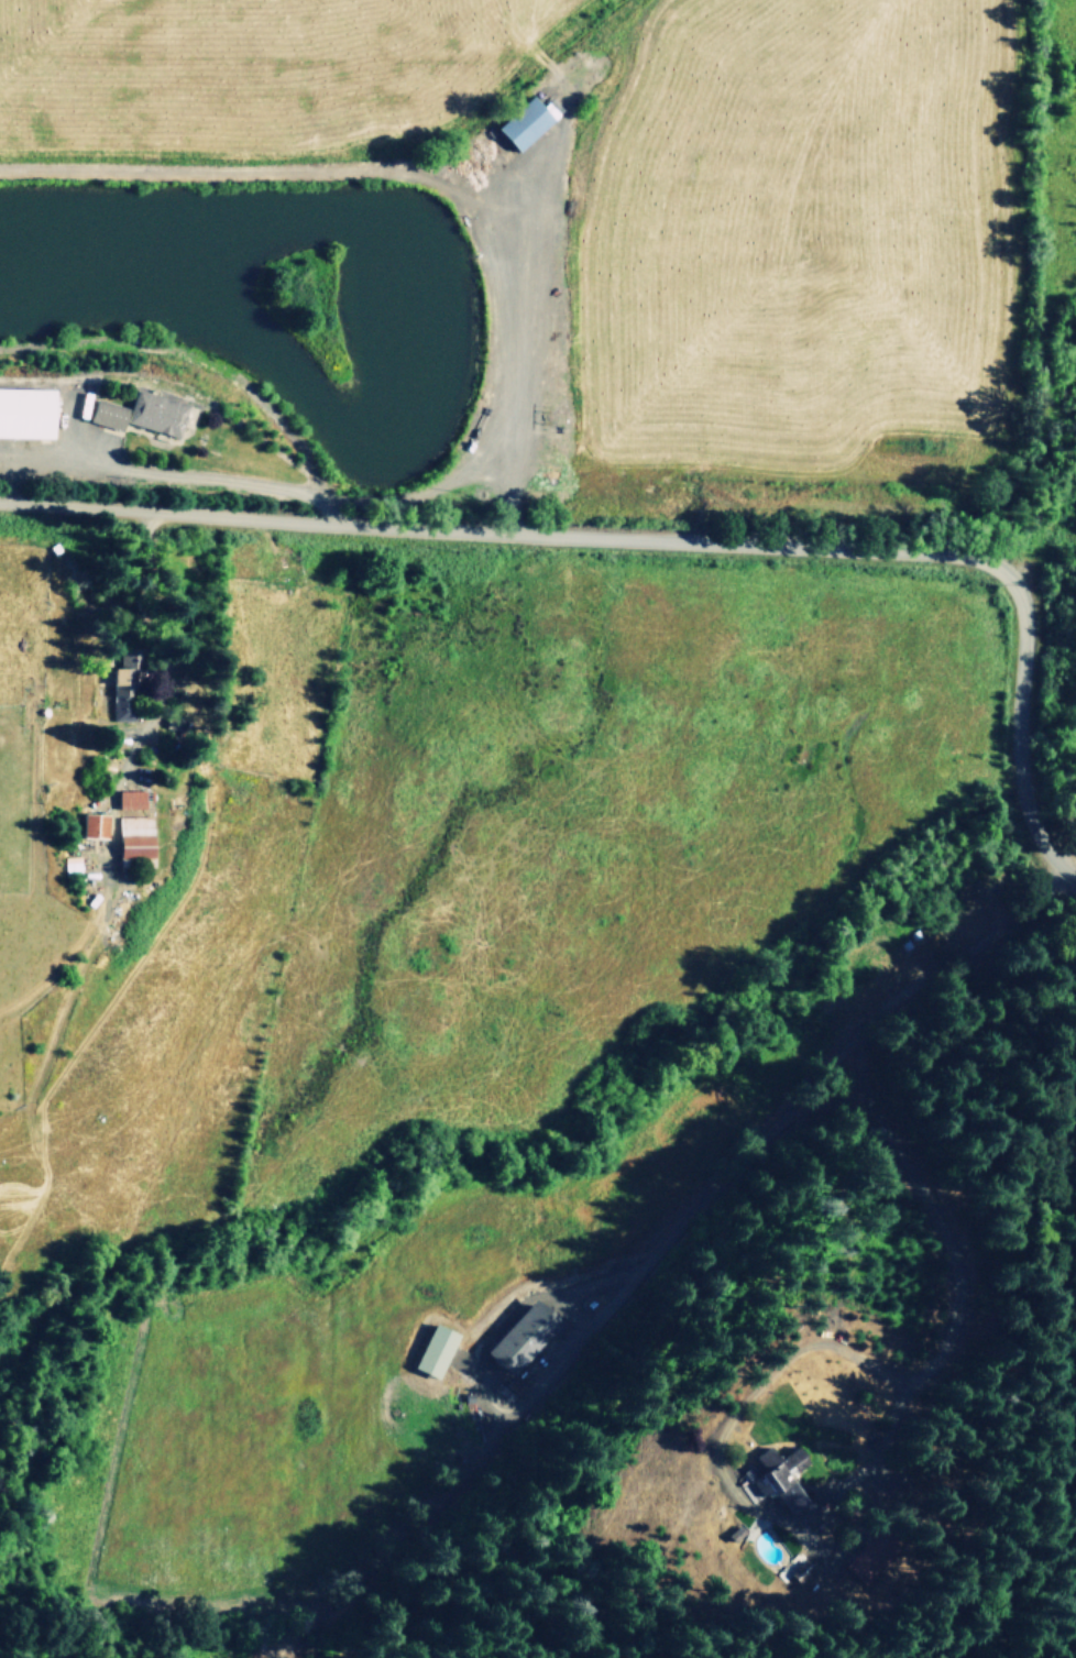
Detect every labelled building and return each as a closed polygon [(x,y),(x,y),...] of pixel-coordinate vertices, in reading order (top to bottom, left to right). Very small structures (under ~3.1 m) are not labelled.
[(555,116),(532,94),(498,129),(521,151),(555,116)] [(55,437),(56,389),(0,388),(0,436),(55,437)] [(90,422),(123,430),(125,422),(179,436),(183,423),(191,425),(196,405),(136,389),(131,408),(96,399),(90,422)] [(82,837),(107,838),(107,814),(83,813),(82,837)] [(120,859),(153,858),(152,816),(118,817),(120,859)] [(78,856),(61,857),(62,874),(79,873),(78,856)] [(514,1376),(563,1322),(537,1297),(487,1352),(514,1376)] [(460,1334),(436,1322),(415,1368),(439,1379),(460,1334)] [(809,1503),(792,1475),(811,1463),(800,1446),(780,1458),(772,1445),(756,1455),(767,1472),(753,1481),(763,1497),(775,1490),(790,1514),(809,1503)]
